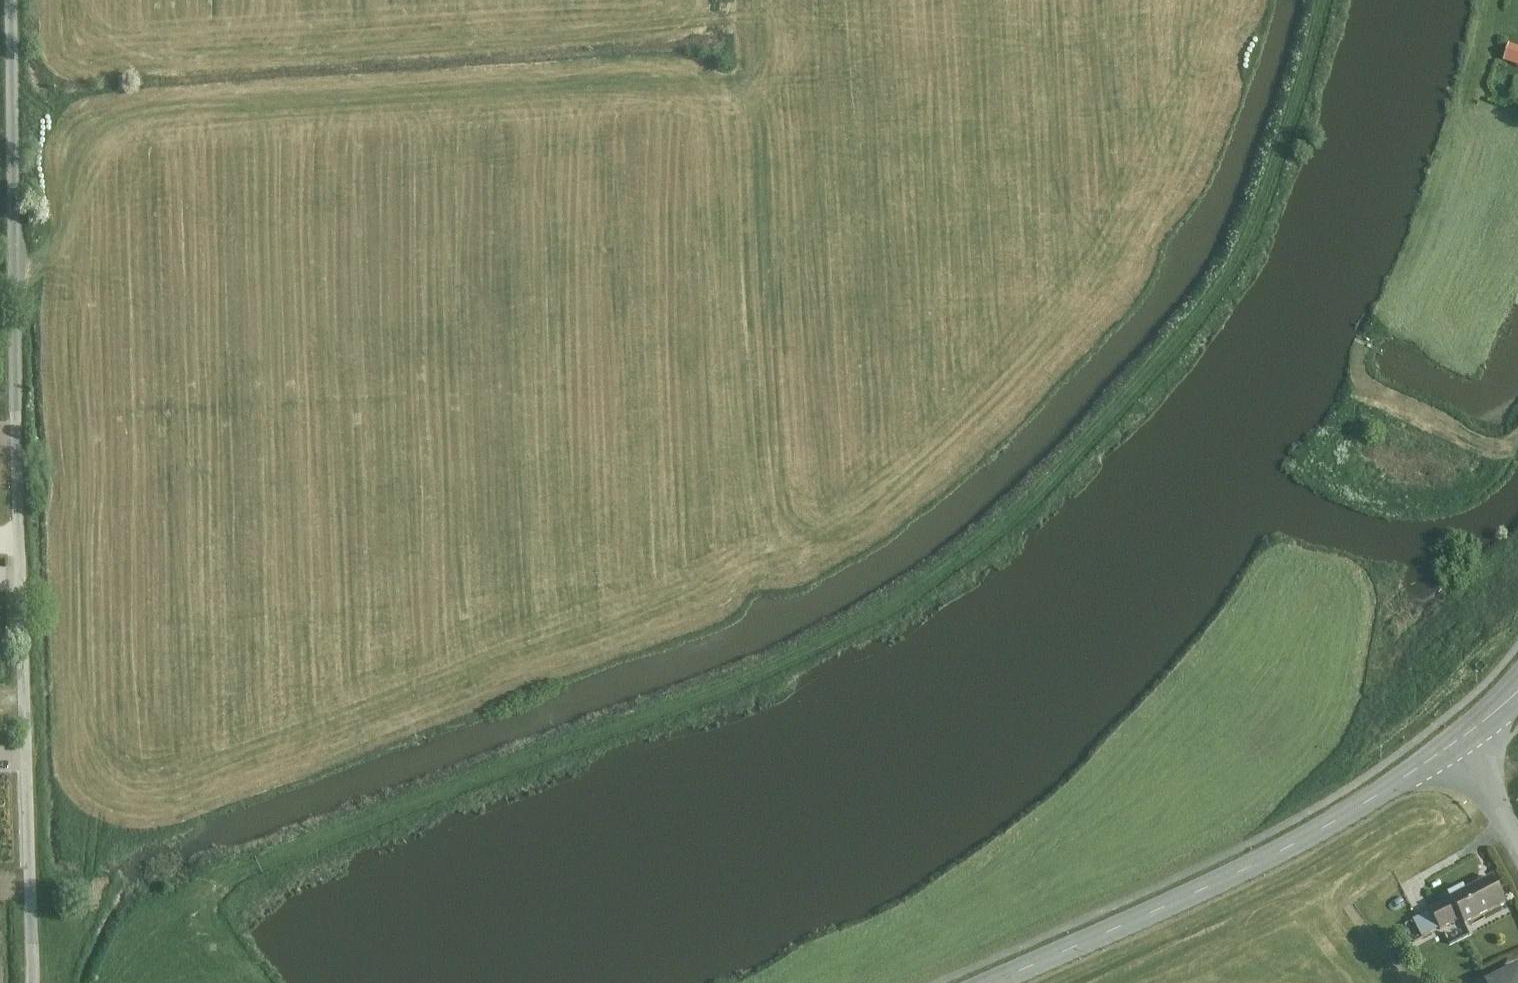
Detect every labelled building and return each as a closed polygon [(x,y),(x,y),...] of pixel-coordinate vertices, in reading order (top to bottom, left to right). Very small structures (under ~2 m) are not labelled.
[(1507,59),(1517,63),(1517,42),(1514,41),(1507,59)] [(1488,874),(1427,905),(1444,939),(1505,908),(1488,874)] [(1421,920),(1408,921),(1409,936),(1421,935),(1421,920)] [(1485,980),(1487,982),(1517,982),(1517,964),(1485,980)]
